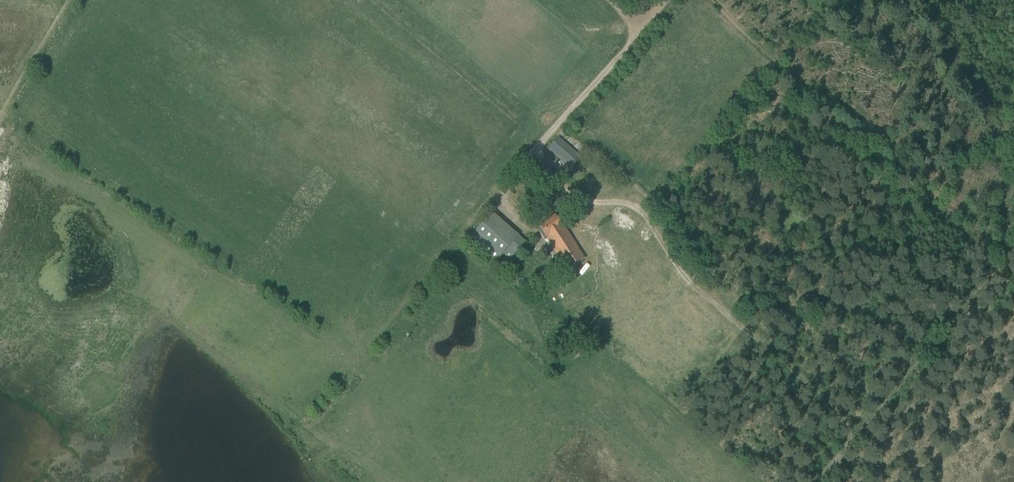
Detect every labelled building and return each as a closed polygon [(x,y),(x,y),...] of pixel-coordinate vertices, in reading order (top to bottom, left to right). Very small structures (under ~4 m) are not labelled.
[(558,137),(548,149),(570,168),(581,157),(558,137)] [(509,260),(518,249),(525,242),(492,212),(465,243),(492,266),(503,254),(509,260)] [(567,269),(577,263),(585,257),(565,227),(564,227),(555,215),(539,225),(542,230),(539,232),(545,241),(547,239),(567,269)]
